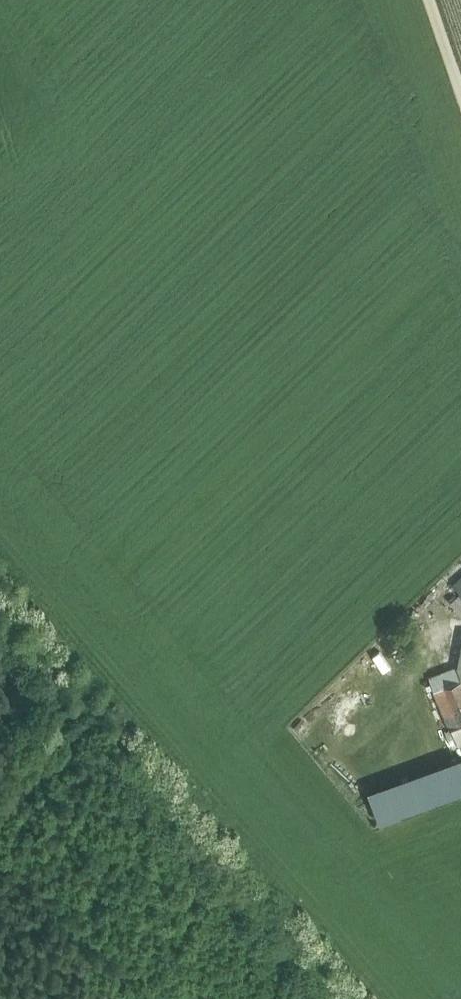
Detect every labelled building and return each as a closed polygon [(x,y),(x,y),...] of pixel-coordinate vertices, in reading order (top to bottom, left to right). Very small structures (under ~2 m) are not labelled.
[(430,673),(454,745),(460,743),(460,680),(460,679),(460,663),(430,673)] [(373,785),(383,818),(460,795),(460,759),(373,785)]
